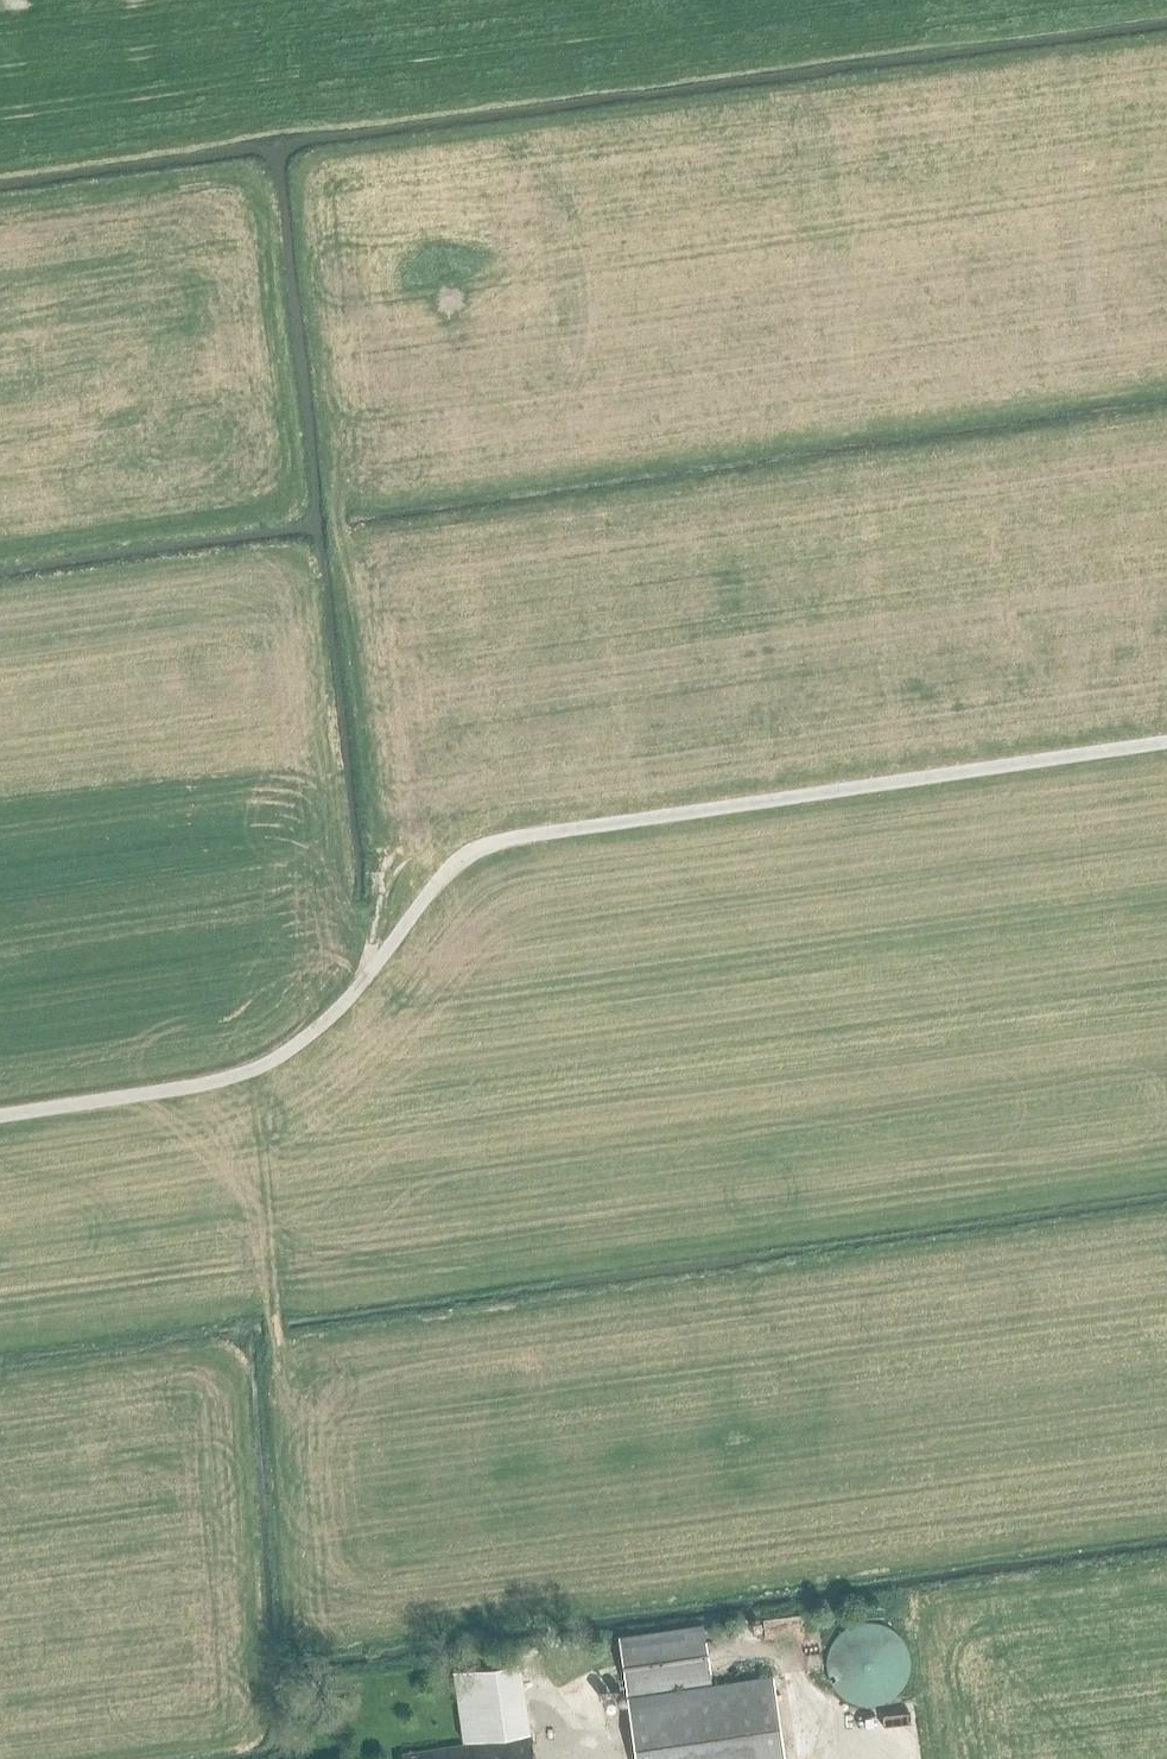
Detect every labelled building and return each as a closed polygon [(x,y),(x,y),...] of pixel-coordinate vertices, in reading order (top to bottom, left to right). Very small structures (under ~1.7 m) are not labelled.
[(892,1628),(879,1621),(859,1621),(842,1628),(833,1640),(827,1652),(826,1670),(830,1685),(842,1698),(858,1705),(876,1703),(890,1698),(901,1690),(906,1681),(909,1669),(910,1655),(903,1638),(892,1628)] [(709,1681),(701,1624),(617,1636),(625,1693),(709,1681)] [(770,1676),(625,1697),(634,1758),(782,1758),(770,1676)] [(530,1734),(397,1753),(398,1758),(533,1758),(530,1734)]
